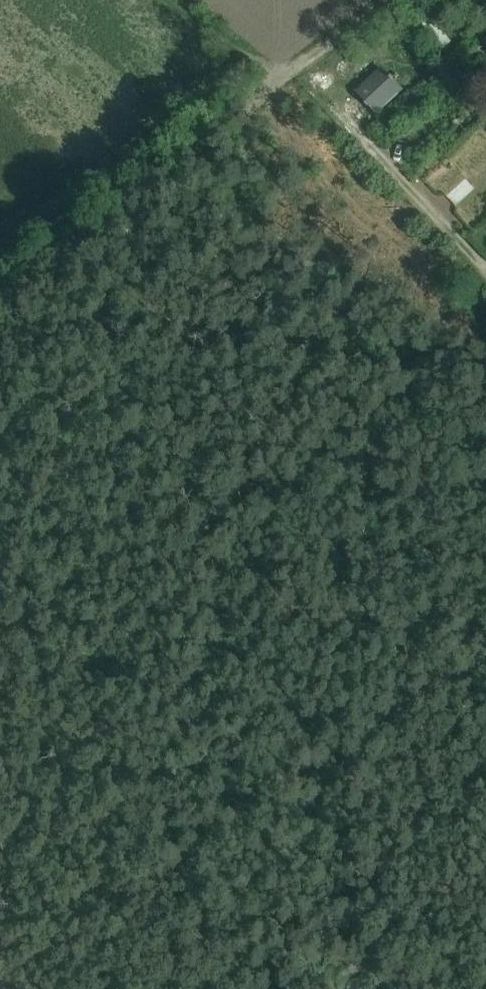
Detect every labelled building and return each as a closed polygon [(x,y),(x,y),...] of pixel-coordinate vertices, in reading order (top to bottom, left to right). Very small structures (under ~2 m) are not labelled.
[(406,91),(384,68),(357,94),(378,117),(406,91)] [(353,988),(369,988),(361,977),(350,984),(353,988)]
